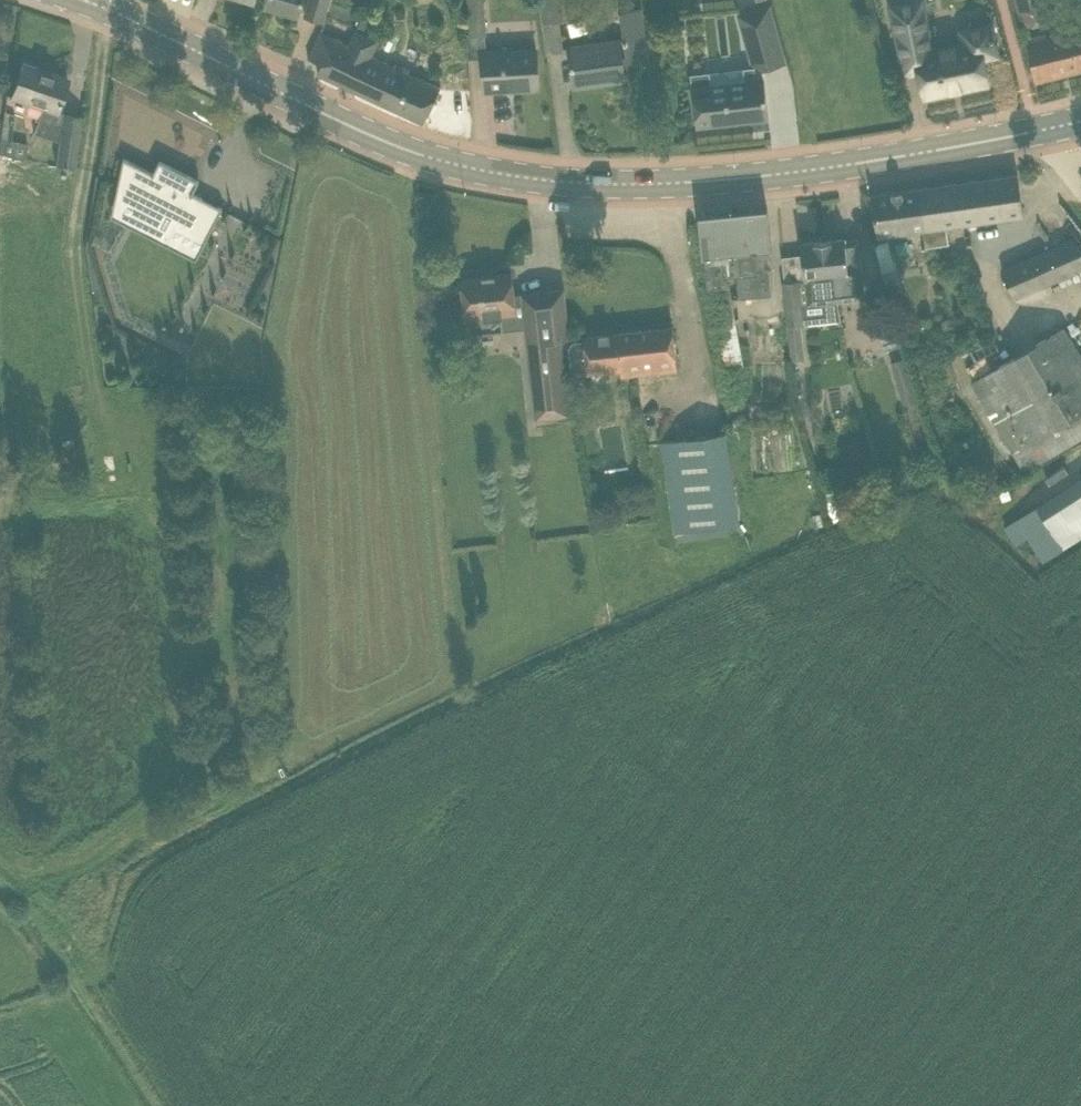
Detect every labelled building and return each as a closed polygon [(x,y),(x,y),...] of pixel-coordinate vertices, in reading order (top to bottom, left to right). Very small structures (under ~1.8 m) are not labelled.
[(267,3),(299,13),(303,0),(268,0),(267,3)] [(305,14),(324,20),(330,0),(309,0),(305,14)] [(469,35),(487,33),(484,0),(466,0),(469,35)] [(560,21),(564,21),(561,0),(539,0),(545,52),(563,51),(560,21)] [(900,54),(904,74),(918,71),(924,97),(989,84),(984,58),(998,55),(992,23),(960,29),(963,47),(933,53),(922,0),(917,0),(890,5),(900,54)] [(1024,27),(1055,18),(1050,0),(1016,0),(1024,27)] [(769,118),(763,69),(761,50),(780,44),(769,6),(739,14),(753,66),(743,67),(744,80),(711,85),(710,71),(690,74),(696,127),(769,118)] [(623,37),(568,44),(574,86),(625,79),(623,64),(627,63),(627,65),(649,62),(642,7),(619,10),(623,37)] [(1027,42),(1036,80),(1080,69),(1080,18),(1077,19),(1079,28),(1045,37),(1044,32),(1026,37),(1027,42)] [(335,37),(327,53),(318,73),(424,123),(441,86),(409,71),(373,54),(347,42),(335,37)] [(483,49),(484,68),(485,90),(538,87),(536,46),(483,49)] [(58,143),(54,164),(73,167),(81,115),(64,112),(57,110),(68,78),(23,63),(12,98),(41,108),(33,132),(58,143)] [(2,123),(0,140),(0,152),(24,158),(27,143),(11,139),(14,114),(4,110),(2,123)] [(124,157),(116,194),(137,205),(129,220),(168,239),(166,244),(196,260),(223,208),(193,193),(200,180),(160,160),(153,172),(124,157)] [(872,194),(875,216),(878,237),(919,231),(921,247),(949,243),(946,226),(1024,215),(1018,173),(872,194)] [(707,288),(728,285),(727,277),(736,276),(738,298),(771,294),(769,267),(772,267),(767,209),(699,216),(707,288)] [(845,237),(826,240),(801,242),(807,304),(865,298),(858,238),(845,239),(845,237)] [(1012,296),(1080,268),(1080,249),(1074,238),(1001,268),(1012,296)] [(874,244),(884,284),(888,297),(895,313),(910,307),(900,280),(898,281),(896,273),(897,272),(888,240),(874,244)] [(504,330),(503,323),(517,322),(512,272),(462,278),(468,334),(504,330)] [(782,280),(787,325),(800,324),(806,323),(804,305),(802,305),(800,280),(800,279),(782,280)] [(522,293),(536,418),(569,414),(561,339),(570,338),(564,288),(522,293)] [(875,316),(884,349),(901,345),(892,312),(875,316)] [(711,325),(718,369),(743,365),(735,321),(711,325)] [(570,347),(572,369),(577,373),(621,368),(621,376),(677,370),(672,326),(584,336),(585,341),(574,342),(570,347)] [(1023,471),(1080,436),(1080,366),(1059,330),(971,383),(1023,471)] [(905,357),(891,361),(904,405),(917,401),(905,357)] [(660,442),(674,532),(740,522),(726,432),(660,442)] [(999,531),(1009,546),(1026,536),(1041,559),(1063,545),(1064,547),(1080,537),(1080,476),(1036,505),(1037,507),(999,531)]
